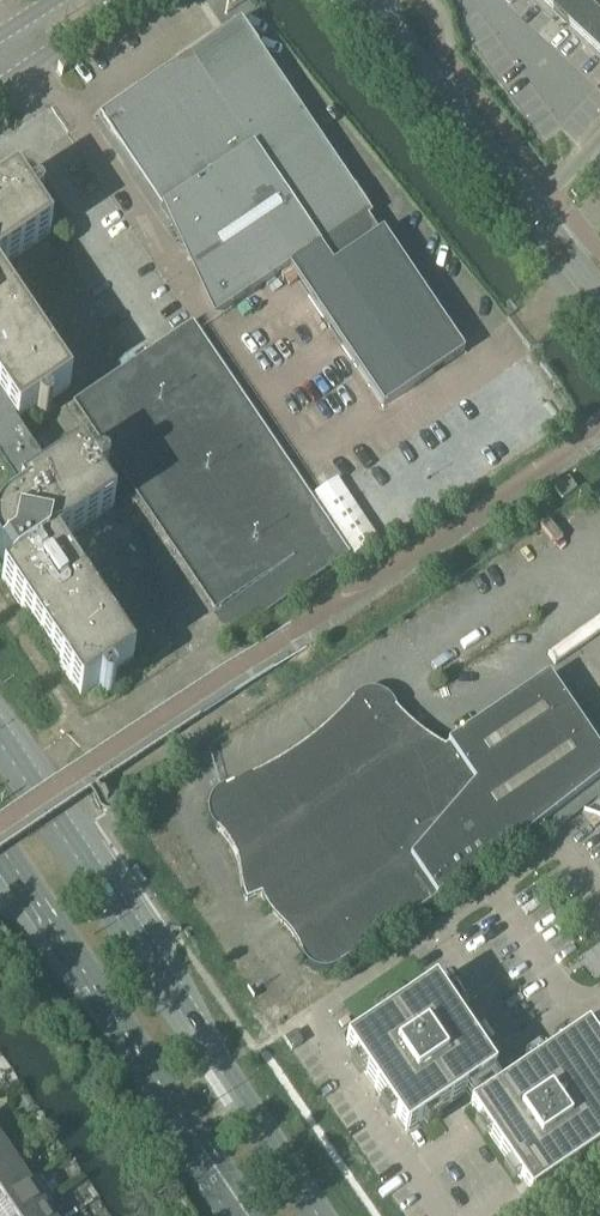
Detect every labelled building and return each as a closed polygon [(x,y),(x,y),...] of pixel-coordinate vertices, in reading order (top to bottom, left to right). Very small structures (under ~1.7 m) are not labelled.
[(584,0),(541,0),(599,55),(599,15),(584,0)] [(599,15),(599,0),(584,0),(599,15)] [(119,104),(99,117),(171,202),(161,208),(228,308),(223,311),(224,313),(289,269),(383,409),(464,354),(382,233),(376,237),(365,221),(371,217),(240,22),(141,89),(149,101),(127,115),(119,104)] [(51,234),(35,211),(39,207),(42,202),(38,197),(33,197),(28,200),(15,181),(0,191),(0,268),(51,234)] [(18,495),(22,500),(4,512),(0,515),(0,516),(0,566),(7,576),(1,580),(80,697),(98,685),(103,693),(108,694),(113,691),(114,685),(118,682),(113,675),(132,662),(58,550),(59,544),(113,507),(106,495),(117,488),(103,468),(97,467),(90,472),(78,454),(50,473),(17,424),(36,411),(39,416),(44,418),(49,415),(49,414),(55,409),(51,402),(69,389),(0,285),(0,467),(18,495)] [(338,477),(315,494),(355,555),(381,538),(338,477)] [(561,501),(576,491),(568,480),(553,489),(561,501)] [(337,967),(516,846),(599,780),(599,755),(547,677),(447,745),(447,746),(444,748),(434,743),(424,736),(415,729),(411,725),(406,721),(402,717),(398,713),(394,709),(393,706),(392,704),(391,702),(389,700),(388,699),(384,696),(380,694),(378,693),(376,692),(372,692),(370,692),(365,692),(361,693),(357,695),(355,696),(352,699),(347,705),(337,716),(326,726),(320,731),(315,736),(309,741),(297,750),(291,754),(278,762),(272,766),(259,773),(251,776),(244,779),(230,785),(221,788),(219,789),(216,792),(214,793),(211,796),(210,798),(209,800),(208,802),(207,804),(207,806),(206,808),(206,811),(206,813),(206,815),(207,817),(207,819),(208,821),(209,823),(210,825),(212,827),(213,828),(221,836),(227,843),(231,851),(235,859),(237,868),(238,876),(239,885),(241,894),(244,903),(259,897),(263,904),(267,911),(271,917),(286,931),(291,938),(296,946),(299,955),(300,957),(301,959),(302,961),(303,963),(306,966),(308,967),(310,968),(314,970),(318,971),(320,972),(322,972),(325,972),(327,971),(331,970),(333,969),(337,967)] [(344,1046),(344,1047),(405,1136),(494,1075),(433,985),(344,1046)] [(468,1108),(528,1198),(599,1149),(599,1048),(586,1028),(468,1108)] [(290,1051),(301,1044),(293,1033),(282,1040),(290,1051)] [(15,1162),(0,1140),(0,1172),(15,1162)] [(0,1172),(0,1203),(30,1184),(15,1162),(0,1172)] [(0,1203),(0,1215),(29,1215),(44,1206),(55,1199),(40,1177),(30,1184),(0,1203)] [(44,1206),(29,1215),(52,1215),(44,1206)]
